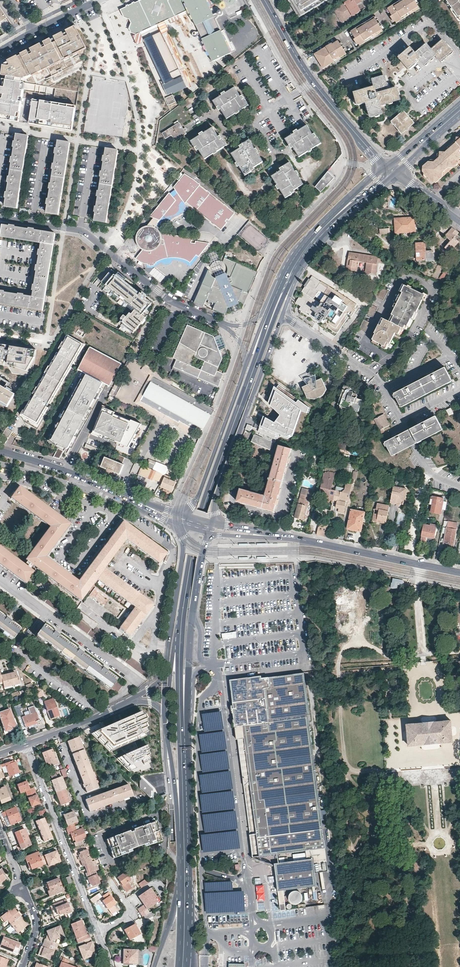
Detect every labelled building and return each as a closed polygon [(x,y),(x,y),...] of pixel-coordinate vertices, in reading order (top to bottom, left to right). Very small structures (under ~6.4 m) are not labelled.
[(121,8),(124,16),(130,19),(133,17),(135,21),(132,22),(130,28),(132,32),(137,32),(190,9),(194,19),(213,61),(229,54),(206,0),(139,0),(138,0),(139,1),(136,3),(135,2),(133,3),(133,4),(130,5),(129,5),(127,6),(127,7),(124,8),(123,7),(121,8)] [(328,0),(289,0),(288,0),(291,5),(296,12),(299,17),(328,0)] [(366,9),(361,1),(363,0),(349,0),(338,7),(344,17),(351,13),(353,17),(366,9)] [(366,9),(370,6),(367,0),(363,0),(361,1),(366,9)] [(408,16),(407,14),(410,13),(411,15),(420,9),(417,5),(416,2),(415,0),(402,0),(401,1),(388,9),(390,12),(393,17),(395,20),(397,23),(408,16)] [(451,7),(458,17),(459,16),(459,0),(446,0),(451,7)] [(372,36),(374,37),(383,32),(380,27),(379,24),(376,21),(375,18),(374,17),(367,21),(364,23),(351,31),(351,32),(353,35),(356,40),(358,43),(360,46),(372,38),(371,37),(372,36)] [(213,61),(194,19),(185,23),(205,65),(213,61)] [(0,61),(0,64),(4,72),(3,79),(22,82),(23,80),(85,48),(75,28),(72,23),(63,28),(65,32),(61,34),(59,29),(51,34),(53,38),(49,40),(47,35),(40,39),(42,43),(40,44),(37,40),(26,46),(28,49),(26,50),(24,46),(16,50),(17,52),(14,54),(14,52),(4,57),(5,59),(0,61)] [(336,58),(337,60),(346,54),(343,50),(340,44),(338,41),(332,44),(332,43),(314,54),(323,68),(335,61),(334,59),(336,58)] [(448,53),(451,50),(443,41),(431,50),(426,44),(415,54),(412,51),(410,49),(399,57),(409,69),(418,61),(420,60),(424,65),(436,56),(441,61),(442,60),(441,58),(443,57),(445,58),(449,55),(448,53)] [(217,68),(213,61),(205,65),(190,72),(193,79),(217,68)] [(174,93),(177,91),(178,88),(183,85),(184,82),(182,76),(174,79),(170,78),(169,81),(162,85),(167,94),(173,91),(174,93)] [(385,101),(386,104),(400,100),(397,88),(389,91),(387,91),(385,87),(387,87),(384,76),(372,80),(374,88),(355,93),(358,105),(367,103),(371,118),(383,114),(380,106),(382,105),(381,102),(385,101)] [(22,82),(3,79),(0,97),(0,119),(16,121),(22,82)] [(34,91),(35,85),(25,82),(23,88),(34,91)] [(178,88),(177,91),(187,87),(184,82),(183,85),(178,88)] [(233,115),(248,105),(244,99),(242,100),(234,88),(213,101),(217,108),(219,106),(221,110),(227,119),(233,115)] [(165,97),(169,104),(176,101),(172,94),(165,97)] [(72,130),(76,108),(30,100),(27,123),(72,130)] [(414,124),(410,119),(409,118),(404,112),(393,122),(403,133),(414,124)] [(185,132),(179,123),(177,120),(173,122),(175,125),(162,133),(165,139),(171,135),(175,140),(186,133),(185,132)] [(305,153),(320,143),(316,137),(315,138),(307,126),(285,139),(289,145),(291,144),(299,157),(305,153)] [(204,159),(226,145),(222,139),(220,140),(216,133),(212,127),(191,141),(195,147),(196,146),(204,159)] [(20,191),(28,136),(17,134),(16,142),(15,142),(14,145),(14,147),(15,147),(14,157),(12,157),(12,160),(12,162),(13,163),(11,177),(9,177),(9,180),(9,182),(10,182),(8,193),(7,193),(6,195),(6,198),(7,198),(6,207),(17,208),(20,191)] [(436,183),(449,172),(455,167),(459,163),(459,162),(459,157),(454,150),(455,149),(459,144),(459,135),(448,145),(449,146),(447,148),(446,147),(423,167),(423,172),(430,181),(435,181),(436,183)] [(263,161),(249,140),(243,144),(244,146),(237,150),(231,153),(245,175),(251,171),(250,169),(263,161)] [(59,215),(70,143),(58,141),(57,149),(56,148),(56,151),(55,153),(56,153),(55,164),(53,164),(53,166),(53,169),(54,169),(52,184),(50,183),(50,186),(50,188),(51,188),(49,199),(48,199),(47,202),(47,204),(48,204),(47,213),(59,215)] [(106,222),(118,150),(106,149),(105,156),(104,156),(104,158),(103,161),(105,161),(103,171),(102,171),(101,174),(101,176),(102,177),(100,191),(99,191),(98,193),(98,195),(99,196),(97,207),(96,207),(95,210),(95,212),(96,212),(95,221),(106,222)] [(303,184),(290,163),(283,166),(284,168),(278,172),(272,176),(285,198),(292,194),(290,192),(303,184)] [(327,171),(315,187),(317,189),(321,192),(326,186),(333,176),(327,171)] [(199,186),(192,181),(183,175),(172,189),(174,192),(177,197),(172,200),(169,195),(168,194),(149,218),(152,219),(146,227),(146,228),(145,228),(144,229),(143,229),(142,229),(142,230),(141,230),(140,230),(140,231),(139,231),(139,232),(138,233),(137,234),(137,235),(136,236),(136,237),(136,238),(136,239),(136,240),(138,240),(138,241),(139,241),(139,242),(139,243),(140,243),(140,244),(140,245),(141,246),(142,247),(143,247),(143,248),(144,248),(145,249),(144,251),(143,251),(142,250),(137,256),(134,260),(135,260),(135,261),(136,261),(137,262),(138,263),(139,263),(140,264),(141,264),(142,264),(143,264),(144,265),(145,265),(146,265),(146,266),(147,266),(148,267),(150,268),(152,266),(152,265),(153,265),(154,265),(154,264),(155,264),(154,263),(156,263),(157,262),(159,262),(160,261),(161,261),(163,260),(165,260),(166,260),(167,259),(168,259),(170,259),(172,258),(184,244),(188,238),(161,234),(161,233),(160,233),(160,232),(159,231),(159,230),(158,229),(157,229),(157,228),(156,228),(155,227),(163,217),(165,218),(175,215),(176,215),(176,214),(177,213),(178,212),(178,211),(178,210),(178,209),(178,208),(177,207),(177,206),(181,202),(184,205),(185,204),(192,209),(191,210),(195,213),(195,212),(204,219),(217,203),(208,195),(209,195),(206,192),(205,193),(199,187),(199,186)] [(335,176),(333,176),(326,186),(327,187),(335,176)] [(175,215),(165,218),(163,217),(155,227),(156,228),(157,228),(157,229),(158,229),(159,230),(160,229),(161,228),(162,227),(163,226),(165,225),(166,224),(167,223),(168,222),(170,221),(171,220),(173,220),(174,219),(175,219),(177,217),(179,216),(181,215),(187,210),(184,205),(181,202),(177,206),(177,207),(178,208),(178,209),(178,210),(178,211),(178,212),(177,213),(176,214),(176,215),(175,215)] [(226,209),(223,206),(222,207),(217,203),(204,219),(209,223),(208,224),(212,226),(219,232),(225,224),(224,223),(222,221),(223,220),(225,221),(226,223),(232,215),(226,209)] [(416,232),(415,217),(395,218),(396,233),(402,233),(402,238),(410,237),(410,232),(416,232)] [(55,236),(34,233),(34,232),(31,231),(29,231),(29,232),(15,230),(15,229),(12,228),(10,228),(10,229),(4,228),(2,239),(42,246),(41,253),(40,253),(39,255),(39,258),(40,258),(38,268),(37,268),(37,271),(36,273),(37,273),(35,288),(34,288),(34,290),(33,293),(34,293),(33,300),(24,298),(24,297),(21,297),(19,296),(19,297),(5,295),(5,294),(2,294),(0,293),(0,306),(1,306),(43,313),(44,307),(55,240),(55,236)] [(459,232),(452,228),(445,235),(445,236),(450,240),(448,242),(449,242),(444,247),(449,252),(458,241),(454,238),(459,232)] [(256,230),(247,241),(259,250),(268,239),(256,230)] [(193,245),(189,244),(191,240),(188,238),(184,244),(172,258),(173,259),(175,259),(176,259),(178,259),(180,260),(181,261),(183,261),(184,262),(185,262),(186,263),(188,264),(194,257),(196,259),(208,245),(194,243),(193,245)] [(141,246),(140,245),(140,244),(140,243),(139,243),(139,242),(139,241),(138,241),(138,240),(136,240),(136,241),(136,242),(136,243),(136,244),(137,245),(137,246),(138,246),(138,247),(139,248),(140,249),(141,250),(142,250),(143,251),(144,251),(145,249),(144,248),(143,248),(143,247),(142,247),(141,246)] [(417,260),(427,260),(433,259),(433,251),(427,251),(425,251),(425,242),(416,243),(417,260)] [(376,274),(378,257),(349,253),(346,270),(356,271),(358,261),(367,263),(366,273),(376,274)] [(168,259),(167,259),(166,260),(165,260),(163,260),(161,261),(160,261),(159,262),(157,262),(156,263),(154,263),(155,264),(154,264),(154,265),(153,265),(152,265),(152,266),(150,268),(148,267),(147,266),(146,266),(146,265),(145,265),(144,265),(143,264),(142,264),(141,264),(140,264),(139,263),(138,263),(137,262),(136,261),(135,261),(135,260),(134,260),(137,256),(136,256),(136,255),(135,255),(134,254),(133,254),(132,254),(131,254),(130,254),(129,254),(128,254),(127,254),(127,255),(126,255),(128,256),(134,261),(143,269),(144,269),(145,269),(146,269),(147,269),(148,269),(149,269),(150,269),(151,269),(152,269),(152,268),(153,268),(154,268),(155,267),(156,267),(156,266),(157,266),(158,265),(160,264),(161,265),(162,265),(162,266),(163,266),(164,266),(165,266),(166,266),(172,258),(170,259),(168,259)] [(181,261),(180,260),(178,259),(176,259),(175,259),(173,259),(172,258),(166,266),(167,266),(168,266),(168,265),(169,265),(169,264),(170,263),(170,262),(170,261),(179,263),(184,265),(185,266),(188,268),(196,259),(194,257),(188,264),(186,263),(185,262),(184,262),(183,261),(181,261)] [(208,270),(194,302),(203,306),(206,299),(215,303),(213,309),(225,314),(228,307),(229,306),(239,302),(244,304),(248,293),(247,293),(254,277),(255,278),(257,272),(224,258),(222,262),(225,264),(226,266),(227,268),(227,271),(226,275),(216,278),(214,278),(212,276),(210,273),(210,270),(208,270)] [(448,273),(445,271),(440,278),(443,281),(448,273)] [(117,278),(113,275),(105,285),(139,312),(135,317),(135,316),(130,321),(128,324),(124,329),(130,333),(131,332),(135,335),(147,319),(143,315),(152,305),(136,292),(118,277),(117,278)] [(129,284),(119,276),(118,277),(136,292),(137,291),(129,284)] [(346,321),(351,313),(353,310),(329,293),(318,287),(311,283),(310,282),(309,282),(308,282),(308,283),(306,285),(305,284),(301,291),(302,291),(298,297),(299,297),(292,308),(297,312),(296,314),(302,317),(303,317),(312,323),(314,321),(319,324),(317,327),(320,328),(320,327),(323,327),(324,330),(323,331),(326,333),(333,338),(333,337),(334,338),(346,321)] [(403,329),(405,330),(409,322),(410,322),(413,316),(414,316),(421,303),(423,298),(421,297),(409,292),(406,290),(403,288),(399,295),(400,296),(390,318),(392,319),(389,325),(387,325),(381,322),(378,329),(376,328),(372,337),(370,343),(380,349),(382,350),(385,345),(386,346),(388,347),(392,339),(390,338),(392,335),(393,336),(398,339),(402,331),(403,329)] [(147,298),(137,291),(136,292),(152,305),(153,303),(150,301),(147,298)] [(381,293),(379,292),(374,301),(381,304),(386,295),(381,293)] [(371,321),(375,312),(370,309),(369,308),(364,317),(371,321)] [(363,336),(367,327),(361,323),(356,332),(363,336)] [(214,336),(187,325),(173,358),(177,359),(173,367),(219,387),(223,374),(218,370),(223,358),(218,345),(220,345),(217,339),(215,340),(214,336)] [(50,404),(84,344),(67,335),(59,349),(60,350),(58,353),(57,353),(21,416),(25,418),(24,421),(36,428),(48,407),(46,406),(48,403),(50,404)] [(28,372),(31,366),(27,365),(25,368),(16,366),(16,363),(9,362),(11,348),(14,349),(17,350),(17,354),(18,354),(20,347),(18,347),(11,346),(8,345),(5,360),(1,360),(1,362),(5,363),(8,365),(28,372)] [(32,357),(34,349),(20,347),(18,354),(17,354),(17,350),(14,349),(11,348),(9,362),(16,363),(16,366),(25,368),(27,365),(31,366),(36,358),(32,357)] [(103,382),(109,386),(121,363),(91,347),(78,369),(87,374),(103,382)] [(219,387),(173,367),(173,368),(218,388),(219,387)] [(416,399),(451,381),(444,367),(435,372),(434,370),(427,374),(428,376),(411,385),(410,382),(403,386),(404,388),(394,393),(401,407),(416,399)] [(52,438),(68,447),(78,428),(80,429),(85,421),(83,420),(103,382),(87,374),(52,438)] [(317,380),(316,375),(310,377),(304,380),(306,382),(308,384),(309,384),(310,384),(309,382),(309,381),(310,380),(311,380),(312,381),(313,383),(315,381),(317,380)] [(215,410),(154,377),(141,401),(180,423),(180,422),(196,430),(197,430),(198,430),(198,431),(199,431),(199,430),(200,430),(201,430),(202,430),(202,429),(203,429),(204,429),(215,410)] [(327,389),(322,378),(317,380),(315,381),(313,383),(312,381),(311,380),(310,380),(309,381),(309,382),(310,384),(309,384),(308,384),(302,387),(308,398),(314,399),(314,397),(322,393),(324,394),(327,389)] [(123,385),(121,384),(115,395),(117,396),(123,385)] [(280,419),(267,412),(261,428),(290,438),(298,432),(305,405),(278,384),(276,400),(286,410),(280,419)] [(352,408),(356,410),(359,411),(362,400),(357,398),(357,397),(357,395),(357,394),(353,393),(352,391),(350,390),(351,388),(350,387),(344,385),(338,404),(341,405),(345,406),(344,409),(344,410),(351,412),(351,411),(352,408)] [(15,393),(11,391),(7,388),(6,390),(0,386),(0,403),(7,407),(15,393)] [(118,442),(128,447),(139,428),(141,424),(132,420),(131,421),(114,414),(115,412),(104,407),(93,433),(99,436),(99,437),(109,441),(109,439),(118,442)] [(389,425),(383,414),(374,419),(380,430),(378,430),(380,433),(383,432),(382,429),(389,425)] [(429,436),(442,429),(435,416),(421,423),(420,421),(417,423),(418,425),(409,429),(406,431),(403,432),(397,436),(395,434),(392,435),(393,437),(385,442),(392,455),(410,446),(413,445),(416,443),(429,436)] [(347,443),(351,430),(347,428),(347,427),(338,424),(337,429),(340,430),(335,447),(345,450),(347,443)] [(0,438),(0,442),(5,443),(12,431),(6,427),(0,438)] [(273,442),(254,434),(251,442),(270,450),(273,442)] [(86,443),(85,446),(99,452),(101,450),(86,443)] [(291,448),(279,445),(270,478),(269,477),(269,479),(265,495),(240,488),(237,501),(241,502),(242,501),(247,503),(247,504),(252,505),(252,504),(257,506),(267,509),(273,510),(273,511),(274,511),(276,504),(275,503),(277,499),(291,448)] [(124,457),(118,455),(115,461),(106,457),(101,467),(120,475),(124,464),(122,464),(125,458),(124,457)] [(78,465),(85,468),(87,463),(79,459),(78,462),(79,462),(78,465)] [(148,468),(154,470),(157,465),(151,462),(148,468)] [(163,477),(164,474),(154,470),(148,468),(142,465),(139,471),(146,474),(145,476),(155,481),(155,479),(161,482),(163,477)] [(319,497),(333,500),(335,490),(331,489),(334,475),(324,473),(319,497)] [(170,476),(165,474),(164,474),(163,477),(164,477),(161,486),(172,491),(175,482),(169,480),(170,476)] [(387,495),(389,483),(380,481),(378,493),(387,495)] [(348,501),(351,484),(346,483),(345,489),(342,492),(335,490),(333,500),(333,501),(337,501),(337,504),(336,506),(339,507),(339,509),(338,511),(344,512),(346,501),(348,501)] [(25,584),(37,568),(39,570),(81,601),(85,595),(97,579),(139,611),(136,614),(133,611),(118,630),(122,633),(123,632),(129,636),(141,619),(152,605),(100,565),(102,563),(106,566),(117,550),(126,540),(135,547),(158,564),(166,554),(123,522),(119,527),(107,542),(94,560),(90,565),(78,581),(73,578),(67,573),(47,558),(45,557),(65,531),(70,524),(63,519),(20,486),(11,498),(15,502),(37,518),(46,525),(49,521),(53,523),(52,524),(26,560),(30,563),(27,567),(17,560),(11,555),(0,547),(0,565),(8,571),(25,584)] [(406,488),(393,486),(390,502),(398,504),(402,505),(406,488)] [(304,515),(311,490),(302,487),(300,494),(301,494),(295,517),(301,519),(302,515),(304,515)] [(433,499),(432,505),(431,512),(440,514),(443,499),(438,497),(437,500),(433,499)] [(385,523),(389,506),(377,503),(376,509),(377,509),(376,514),(373,513),(372,521),(385,523)] [(361,531),(364,512),(351,510),(350,515),(352,515),(351,518),(350,518),(348,528),(361,531)] [(453,548),(458,523),(448,521),(442,547),(448,548),(448,547),(453,548)] [(316,534),(325,536),(328,524),(319,522),(316,534)] [(433,538),(435,531),(437,531),(437,527),(436,527),(436,525),(430,524),(429,526),(423,525),(421,536),(420,541),(426,542),(427,537),(433,538)] [(28,586),(30,583),(39,570),(37,568),(25,584),(28,586)] [(403,580),(393,578),(392,583),(391,583),(390,587),(397,589),(397,584),(402,585),(403,580)] [(0,590),(0,599),(13,608),(17,603),(0,590)] [(106,615),(114,620),(116,620),(117,618),(88,597),(83,603),(103,618),(106,615)] [(38,618),(22,606),(18,612),(28,619),(26,623),(32,627),(38,618)] [(94,630),(98,624),(77,609),(72,615),(94,630)] [(20,630),(11,623),(10,622),(11,621),(8,619),(6,618),(5,619),(0,615),(0,630),(9,637),(13,640),(20,630)] [(103,646),(107,641),(94,630),(72,615),(68,620),(103,646)] [(78,651),(61,638),(58,636),(59,635),(56,633),(55,632),(54,633),(43,626),(36,635),(50,645),(54,648),(108,689),(109,689),(116,680),(106,672),(107,671),(105,669),(103,668),(102,669),(88,659),(82,654),(83,653),(81,651),(79,650),(78,651)] [(222,633),(223,641),(234,639),(233,636),(235,635),(235,632),(233,632),(232,632),(222,633)] [(124,653),(146,669),(151,663),(129,647),(124,653)] [(16,672),(1,676),(2,682),(3,687),(20,684),(16,672)] [(316,868),(329,866),(302,673),(242,681),(231,682),(233,699),(234,707),(233,708),(234,718),(235,725),(237,738),(238,738),(239,747),(241,759),(242,766),(242,769),(244,782),(245,785),(246,794),(247,800),(247,804),(248,812),(249,819),(252,837),(254,856),(261,856),(307,850),(307,853),(308,859),(294,861),(275,863),(279,897),(280,903),(280,904),(286,903),(284,890),(309,887),(315,886),(318,886),(316,872),(316,868)] [(118,693),(124,685),(118,681),(112,689),(118,693)] [(42,693),(38,684),(33,686),(37,695),(42,693)] [(60,716),(53,698),(44,702),(49,717),(50,720),(60,716)] [(23,708),(22,704),(14,707),(17,715),(21,714),(20,709),(23,708)] [(40,722),(34,705),(28,708),(30,715),(22,717),(26,727),(31,725),(37,723),(40,722)] [(10,709),(0,712),(0,716),(5,731),(9,730),(11,730),(10,728),(16,726),(10,709)] [(142,714),(140,710),(93,731),(111,749),(148,732),(144,724),(146,723),(145,721),(147,720),(146,717),(148,716),(146,712),(142,714)] [(451,720),(406,724),(409,746),(453,741),(451,720)] [(98,788),(79,737),(67,742),(76,765),(87,792),(98,788)] [(148,742),(117,757),(133,773),(149,766),(146,760),(148,759),(146,754),(149,753),(147,750),(151,748),(148,742)] [(58,763),(52,748),(47,750),(42,752),(48,767),(58,763)] [(11,761),(1,765),(2,767),(5,766),(9,776),(19,772),(15,762),(14,762),(12,763),(11,761)] [(62,775),(63,777),(67,776),(65,768),(50,773),(51,778),(62,775)] [(53,785),(56,792),(65,789),(66,788),(62,776),(51,780),(53,785)] [(139,788),(153,800),(153,788),(140,776),(139,788)] [(25,791),(27,795),(35,791),(33,787),(29,789),(27,785),(26,781),(17,785),(20,793),(25,791)] [(132,796),(128,784),(124,786),(85,800),(89,811),(132,796)] [(10,800),(5,787),(0,789),(0,801),(1,804),(10,800)] [(65,789),(56,792),(59,800),(61,805),(70,802),(65,789)] [(35,791),(27,795),(32,807),(39,803),(37,798),(35,791)] [(21,821),(16,807),(2,812),(4,817),(7,815),(9,822),(11,825),(21,821)] [(65,825),(67,829),(75,826),(74,825),(77,823),(73,812),(64,816),(65,820),(67,825),(65,825)] [(40,831),(48,828),(45,820),(44,818),(36,821),(40,831)] [(112,847),(115,857),(121,855),(120,853),(124,852),(125,852),(126,852),(127,852),(127,851),(128,850),(131,849),(130,847),(136,845),(143,843),(143,845),(147,843),(149,843),(149,844),(150,843),(151,843),(151,842),(155,841),(156,843),(162,840),(160,834),(153,836),(151,830),(157,828),(155,822),(145,825),(145,826),(144,825),(143,825),(143,826),(142,827),(142,829),(142,830),(139,831),(138,828),(133,830),(134,831),(134,833),(132,833),(131,834),(130,833),(130,831),(125,832),(126,835),(122,837),(122,835),(120,834),(119,834),(118,834),(118,835),(109,838),(112,847)] [(75,826),(67,829),(69,834),(70,833),(71,836),(72,837),(73,837),(74,839),(75,842),(86,838),(82,828),(76,830),(75,826)] [(160,834),(161,834),(159,827),(157,828),(151,830),(153,836),(160,834)] [(51,835),(48,828),(40,831),(44,842),(53,838),(51,835)] [(21,850),(31,846),(24,829),(15,832),(18,840),(18,842),(21,850)] [(94,866),(96,865),(95,861),(92,862),(87,849),(79,852),(80,854),(78,855),(80,859),(83,866),(84,866),(86,869),(94,866)] [(38,853),(38,852),(25,857),(27,863),(28,862),(29,865),(31,870),(43,865),(40,857),(38,853)] [(51,853),(40,857),(43,865),(48,863),(49,866),(60,862),(58,857),(57,852),(52,855),(51,853)] [(98,870),(96,865),(94,866),(86,869),(87,872),(85,873),(87,878),(90,884),(91,884),(92,886),(100,883),(95,871),(98,870)] [(130,880),(126,873),(118,877),(123,885),(122,885),(124,889),(126,892),(132,888),(128,883),(130,882),(129,881),(130,880)] [(63,890),(59,878),(46,883),(48,886),(49,891),(48,892),(49,896),(63,890)] [(141,888),(148,883),(146,879),(144,880),(139,883),(141,888)] [(143,906),(136,910),(138,912),(141,917),(145,915),(143,913),(158,903),(149,889),(137,897),(143,906)] [(293,890),(291,891),(290,893),(289,895),(289,897),(290,899),(291,901),(293,903),(296,903),(298,903),(300,902),(302,901),(303,898),(304,896),(303,894),(302,891),(300,890),(298,889),(295,889),(293,890)] [(108,909),(115,904),(111,896),(109,892),(103,896),(105,899),(103,901),(106,906),(108,909)] [(97,894),(90,899),(93,903),(100,898),(97,894)] [(67,912),(68,914),(71,912),(66,899),(54,904),(55,909),(56,912),(58,911),(60,915),(64,913),(67,912)] [(7,920),(10,924),(20,917),(16,911),(13,908),(12,909),(10,906),(6,910),(7,912),(1,917),(5,923),(7,920)] [(20,917),(10,924),(17,933),(27,925),(25,922),(20,917)] [(71,924),(78,943),(83,941),(91,938),(89,933),(87,935),(83,925),(81,920),(71,924)] [(140,934),(135,924),(132,926),(124,930),(130,940),(140,934)] [(64,938),(60,926),(46,931),(47,934),(48,937),(47,937),(46,940),(45,939),(43,943),(54,947),(55,943),(57,939),(58,938),(59,940),(64,938)] [(20,943),(4,937),(0,946),(0,948),(12,953),(15,947),(18,948),(19,946),(20,943)] [(91,938),(83,941),(85,944),(78,947),(83,959),(88,958),(88,957),(87,956),(96,952),(94,947),(93,947),(91,942),(92,941),(91,938)] [(54,947),(43,943),(40,951),(40,950),(39,952),(38,955),(51,960),(53,952),(55,953),(57,948),(56,948),(54,947)] [(137,964),(138,950),(119,950),(119,953),(119,957),(123,957),(123,963),(137,964)] [(4,966),(5,966),(7,963),(8,960),(0,957),(0,966),(4,966)] [(60,964),(59,966),(74,966),(67,964),(69,961),(63,958),(60,964)]
